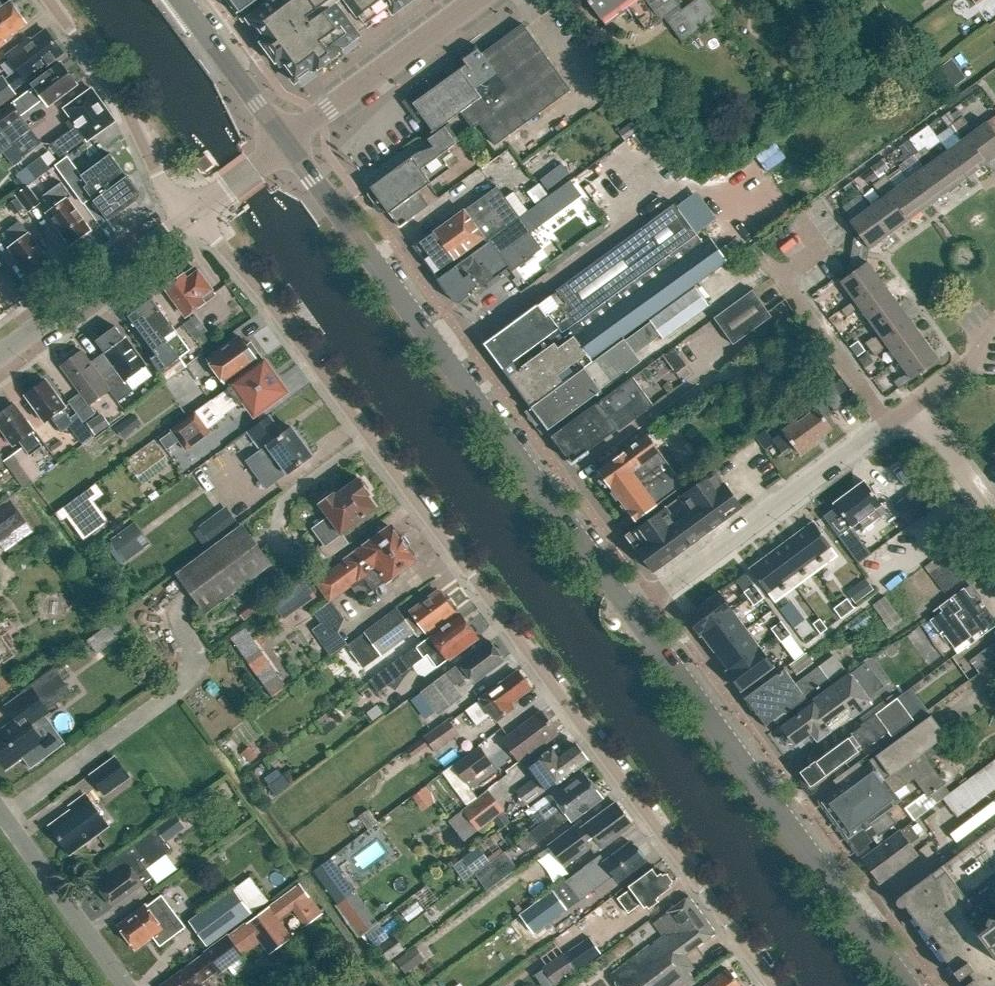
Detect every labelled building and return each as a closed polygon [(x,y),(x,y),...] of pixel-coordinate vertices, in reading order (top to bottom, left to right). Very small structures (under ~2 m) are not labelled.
[(246,19),(247,18),(272,0),(232,0),(246,19)] [(247,18),(261,36),(259,38),(280,64),(282,63),(295,81),(314,67),(315,69),(342,49),(341,47),(359,34),(358,32),(367,25),(368,27),(393,9),(394,11),(409,0),(272,0),(247,18)] [(602,20),(602,19),(606,26),(631,8),(647,30),(664,17),(682,42),(718,16),(706,0),(694,0),(683,8),(677,0),(587,0),(602,20)] [(8,41),(6,38),(27,23),(20,14),(20,9),(16,3),(12,3),(10,1),(0,9),(0,46),(8,41)] [(571,90),(522,23),(482,53),(478,48),(463,59),(467,64),(413,103),(433,130),(431,131),(432,133),(461,112),(473,128),(479,124),(495,145),(571,90)] [(19,70),(5,80),(3,76),(0,78),(0,106),(16,94),(14,91),(64,53),(46,29),(32,40),(30,37),(7,54),(19,70)] [(940,67),(953,86),(965,77),(952,58),(940,67)] [(61,64),(60,63),(32,85),(34,87),(0,113),(0,126),(2,129),(14,144),(32,131),(20,116),(43,99),(48,106),(77,85),(61,64)] [(65,108),(72,118),(66,122),(71,129),(51,144),(61,156),(86,138),(88,140),(115,120),(92,88),(65,108)] [(963,116),(959,110),(951,115),(956,121),(963,116)] [(956,121),(951,115),(949,112),(942,117),(949,127),(956,121)] [(956,121),(986,163),(994,156),(994,116),(974,131),(963,116),(956,121)] [(986,163),(956,121),(949,127),(960,142),(947,151),(966,177),(986,163)] [(625,140),(638,131),(632,122),(618,131),(625,140)] [(419,191),(450,168),(442,158),(454,150),(452,146),(460,140),(448,124),(428,139),(434,147),(417,152),(372,186),(373,187),(373,186),(373,187),(373,189),(388,210),(391,210),(390,211),(391,212),(419,191)] [(41,143),(32,131),(14,144),(4,151),(14,164),(41,143)] [(966,177),(947,151),(935,160),(925,147),(918,152),(947,191),(966,177)] [(947,191),(918,152),(911,157),(921,170),(909,179),(928,206),(947,191)] [(76,194),(85,187),(109,221),(137,200),(139,199),(140,196),(140,193),(140,191),(129,177),(128,177),(111,153),(81,175),(81,176),(69,184),(76,194)] [(214,164),(206,154),(196,162),(204,172),(214,164)] [(884,172),(888,168),(882,159),(871,167),(872,170),(877,176),(884,172)] [(564,162),(541,177),(547,187),(571,172),(564,162)] [(871,181),(877,176),(872,170),(863,176),(868,183),(871,181)] [(928,206),(909,179),(896,189),(886,175),(879,180),(908,220),(928,206)] [(908,220),(879,180),(873,185),(882,199),(869,208),(889,234),(908,220)] [(73,196),(62,182),(43,196),(52,209),(47,213),(70,245),(91,229),(69,199),(73,196)] [(537,202),(549,193),(539,182),(528,191),(537,202)] [(28,185),(15,195),(29,212),(41,203),(28,185)] [(416,246),(417,247),(437,274),(485,238),(487,241),(520,217),(498,186),(416,246)] [(577,215),(590,205),(576,186),(563,197),(577,215)] [(419,191),(391,212),(392,213),(401,224),(400,225),(401,226),(402,225),(402,224),(407,221),(408,221),(408,220),(429,204),(419,191)] [(563,332),(667,256),(696,235),(695,233),(713,221),(694,195),(676,207),(674,205),(538,304),(484,343),(504,369),(560,328),(563,332)] [(889,234),(869,208),(860,195),(843,207),(853,220),(850,222),(859,235),(853,239),(852,249),(868,253),(869,249),(889,234)] [(17,214),(25,208),(17,198),(10,204),(17,214)] [(538,245),(520,220),(438,280),(449,295),(454,301),(459,302),(470,294),(469,293),(478,286),(482,287),(538,245)] [(20,261),(30,275),(49,262),(20,221),(2,234),(11,246),(8,249),(18,263),(20,261)] [(509,377),(529,404),(623,336),(728,261),(727,259),(733,255),(727,246),(720,250),(712,238),(559,348),(556,343),(509,377)] [(854,301),(881,282),(867,262),(867,258),(851,255),(849,267),(852,272),(840,281),(854,301)] [(622,290),(626,297),(666,268),(662,262),(622,290)] [(195,266),(166,287),(187,315),(215,295),(211,290),(212,289),(195,266)] [(869,321),(896,302),(881,282),(854,301),(841,310),(847,318),(860,308),(869,321)] [(625,339),(623,336),(529,404),(538,416),(538,415),(548,429),(641,361),(635,353),(660,335),(662,338),(709,304),(696,287),(625,339)] [(772,316),(752,289),(714,317),(733,344),(772,316)] [(190,350),(152,298),(128,315),(157,354),(151,358),(161,371),(168,381),(187,367),(180,357),(190,350)] [(869,349),(909,320),(896,302),(869,321),(878,333),(865,343),(869,349)] [(196,314),(184,323),(196,340),(208,331),(196,314)] [(897,358),(923,340),(909,320),(869,349),(875,357),(888,347),(897,358)] [(119,402),(134,390),(126,379),(147,364),(126,336),(124,338),(116,325),(96,340),(114,365),(101,375),(110,390),(119,402)] [(208,358),(226,383),(262,357),(251,342),(247,345),(240,335),(208,358)] [(938,360),(923,340),(897,358),(907,372),(893,382),(899,389),(938,360)] [(675,374),(686,366),(674,348),(662,356),(675,374)] [(90,404),(110,390),(101,375),(83,350),(81,352),(78,351),(72,356),(72,358),(62,366),(81,392),(68,401),(84,422),(96,412),(90,404)] [(865,355),(859,360),(863,365),(869,361),(865,355)] [(265,361),(212,400),(223,415),(238,404),(240,406),(247,401),(257,414),(288,391),(284,387),(287,385),(283,380),(281,382),(265,361)] [(654,404),(634,376),(552,436),(572,463),(619,429),(619,430),(654,404)] [(62,431),(74,423),(64,410),(68,408),(46,379),(25,394),(46,422),(52,418),(62,431)] [(847,402),(832,383),(820,391),(835,411),(847,402)] [(5,434),(6,440),(7,442),(12,444),(14,446),(21,441),(31,456),(44,447),(33,432),(35,430),(28,420),(27,420),(14,404),(5,410),(0,412),(0,428),(5,434)] [(798,419),(783,431),(773,439),(782,452),(793,444),(800,454),(816,443),(814,440),(832,427),(818,408),(800,422),(798,419)] [(197,411),(171,429),(173,432),(180,441),(186,451),(212,432),(197,411)] [(87,423),(95,435),(109,424),(101,412),(87,423)] [(123,438),(143,423),(135,413),(115,428),(123,438)] [(262,450),(268,445),(288,473),(313,455),(292,426),(283,433),(270,415),(248,432),(262,450)] [(82,422),(64,435),(74,449),(93,436),(82,422)] [(180,441),(173,432),(160,440),(167,450),(180,441)] [(608,483),(636,521),(700,473),(692,463),(676,475),(647,435),(599,471),(601,473),(600,478),(604,482),(608,483)] [(155,440),(128,459),(139,476),(166,457),(155,440)] [(22,448),(4,461),(25,489),(43,475),(22,448)] [(742,507),(715,470),(626,536),(628,537),(631,534),(640,546),(636,549),(654,572),(692,545),(700,539),(707,534),(707,533),(742,507)] [(369,491),(369,486),(367,483),(361,482),(358,478),(337,493),(335,491),(333,493),(331,490),(318,500),(320,503),(319,503),(329,516),(313,528),(325,544),(321,547),(329,557),(349,542),(342,533),(377,507),(368,495),(370,493),(369,491)] [(865,481),(835,504),(836,506),(836,508),(840,514),(843,514),(852,526),(859,521),(865,529),(880,517),(874,509),(882,503),(865,481)] [(936,506),(921,486),(895,506),(909,526),(936,506)] [(0,520),(0,535),(1,536),(13,527),(22,539),(36,528),(20,505),(0,520)] [(212,544),(239,524),(226,506),(199,527),(212,544)] [(61,521),(72,513),(68,507),(57,515),(61,521)] [(68,522),(81,539),(94,529),(82,512),(68,522)] [(812,523),(790,539),(816,573),(837,557),(812,523)] [(141,531),(135,524),(111,541),(126,562),(144,550),(133,536),(141,531)] [(242,524),(176,574),(206,614),(272,565),(242,524)] [(415,558),(391,526),(315,582),(330,601),(364,575),(374,589),(415,558)] [(857,559),(870,549),(861,536),(847,546),(857,559)] [(790,539),(770,554),(795,588),(816,573),(790,539)] [(944,593),(963,579),(949,560),(956,555),(951,548),(925,567),(944,593)] [(770,554),(748,570),(774,604),(795,588),(770,554)] [(309,583),(276,600),(283,615),(316,598),(309,583)] [(751,584),(744,589),(750,598),(758,592),(751,584)] [(930,620),(942,637),(945,635),(955,649),(962,644),(964,648),(965,649),(979,638),(975,633),(983,628),(987,632),(994,626),(994,619),(982,601),(977,598),(977,597),(970,597),(964,588),(933,611),(933,612),(940,607),(942,611),(930,620)] [(446,601),(439,591),(411,613),(412,614),(405,619),(397,609),(357,639),(374,661),(414,631),(419,637),(426,632),(427,633),(455,612),(454,610),(453,608),(449,602),(446,601)] [(758,592),(750,598),(757,606),(764,601),(758,592)] [(717,593),(684,617),(698,636),(731,612),(717,593)] [(885,595),(872,605),(888,627),(901,618),(885,595)] [(314,610),(320,623),(314,626),(328,654),(352,643),(332,601),(314,610)] [(849,601),(841,607),(846,615),(855,608),(849,601)] [(841,607),(833,614),(838,621),(846,615),(841,607)] [(731,612),(698,636),(699,637),(701,636),(714,653),(745,630),(731,612)] [(854,635),(873,621),(866,612),(847,625),(854,635)] [(468,626),(459,615),(431,636),(431,637),(405,656),(412,666),(428,655),(437,667),(477,638),(476,637),(476,634),(471,627),(468,626)] [(95,635),(106,650),(131,632),(120,617),(95,635)] [(778,621),(771,626),(778,634),(785,629),(778,621)] [(820,623),(812,629),(817,636),(826,630),(820,623)] [(243,627),(229,638),(274,694),(289,683),(243,627)] [(785,629),(778,634),(784,643),(791,637),(785,629)] [(745,630),(714,653),(727,671),(725,672),(725,673),(758,649),(745,630)] [(476,682),(504,660),(489,640),(422,691),(423,693),(413,700),(427,719),(437,712),(440,715),(463,698),(455,686),(470,675),(476,682)] [(970,660),(977,670),(994,656),(994,641),(970,660)] [(758,649),(725,673),(740,692),(772,668),(758,649)] [(796,682),(785,668),(744,698),(765,726),(785,711),(786,712),(846,668),(835,653),(796,682)] [(0,730),(0,760),(6,769),(45,741),(31,721),(73,691),(55,666),(22,690),(25,693),(6,706),(15,719),(0,730)] [(389,685),(380,673),(370,681),(378,693),(389,685)] [(511,702),(531,688),(529,685),(531,684),(523,674),(521,675),(520,673),(480,702),(479,701),(466,710),(477,725),(492,714),(496,720),(514,706),(511,702)] [(858,715),(863,721),(887,704),(877,690),(867,697),(849,673),(815,698),(816,700),(782,726),(783,727),(782,732),(790,742),(796,744),(812,732),(818,740),(849,716),(855,718),(858,715)] [(800,771),(812,786),(846,761),(847,762),(860,752),(861,745),(867,741),(870,745),(888,732),(892,736),(927,709),(911,687),(887,704),(860,724),(861,726),(848,735),(850,737),(817,762),(816,759),(800,771)] [(542,709),(503,739),(520,762),(559,733),(542,709)] [(894,793),(914,778),(925,794),(906,808),(914,819),(950,793),(944,785),(945,784),(923,753),(946,736),(931,715),(869,760),(871,762),(863,767),(859,761),(833,780),(840,789),(823,802),(849,838),(854,834),(864,847),(896,823),(887,810),(900,801),(894,793)] [(448,719),(424,736),(435,752),(460,734),(448,719)] [(527,804),(588,760),(586,757),(588,756),(580,746),(579,747),(577,744),(560,757),(555,751),(531,768),(537,776),(517,791),(527,804)] [(492,763),(480,746),(445,772),(468,803),(477,797),(466,783),(492,763)] [(250,762),(257,757),(249,747),(242,753),(250,762)] [(115,756),(89,775),(105,796),(131,777),(115,756)] [(994,760),(983,768),(994,784),(994,761),(994,760)] [(983,768),(973,776),(987,795),(994,789),(994,784),(983,768)] [(546,820),(593,785),(584,772),(553,795),(555,798),(539,810),(546,820)] [(276,796),(290,786),(283,775),(269,786),(276,796)] [(987,795),(973,776),(963,783),(977,802),(987,795)] [(977,802),(963,783),(954,791),(968,809),(977,802)] [(603,797),(593,785),(546,820),(537,827),(517,842),(524,851),(553,829),(570,817),(572,820),(603,797)] [(465,808),(479,827),(501,811),(487,791),(465,808)] [(968,809),(954,791),(943,799),(957,817),(968,809)] [(87,793),(70,805),(73,809),(50,825),(70,853),(109,825),(87,793)] [(617,802),(581,829),(572,827),(549,844),(565,864),(590,846),(595,853),(622,833),(620,831),(631,822),(617,802)] [(368,829),(378,822),(369,809),(359,816),(368,829)] [(174,815),(156,829),(166,842),(184,828),(174,815)] [(910,844),(919,837),(909,824),(862,859),(867,867),(879,883),(918,854),(910,844)] [(964,985),(994,985),(994,826),(899,897),(964,985)] [(122,870),(100,886),(115,907),(145,884),(139,876),(172,851),(166,842),(156,829),(115,861),(122,870)] [(600,854),(567,878),(580,896),(596,884),(598,886),(613,874),(618,881),(646,860),(632,841),(605,861),(600,854)] [(482,845),(453,861),(461,877),(491,862),(482,845)] [(487,891),(509,874),(497,859),(475,876),(487,891)] [(323,866),(337,884),(346,877),(332,860),(323,866)] [(662,872),(654,877),(649,870),(629,886),(630,888),(618,897),(629,913),(642,903),(645,907),(648,905),(649,907),(659,900),(657,898),(660,896),(659,895),(672,886),(670,884),(672,882),(672,879),(669,874),(666,873),(664,875),(662,872)] [(419,889),(425,885),(418,875),(412,879),(419,889)] [(252,913),(268,901),(250,877),(234,889),(234,888),(189,921),(207,945),(252,912),(252,913)] [(253,918),(162,984),(163,985),(205,985),(204,984),(205,984),(204,982),(219,970),(220,971),(244,954),(243,953),(262,939),(271,951),(291,936),(278,918),(294,906),(307,925),(323,913),(301,883),(253,918)] [(534,933),(569,910),(555,888),(520,912),(534,933)] [(360,935),(377,922),(355,892),(338,904),(360,935)] [(162,894),(148,905),(147,903),(119,924),(137,948),(153,936),(160,946),(186,926),(162,894)] [(689,895),(653,922),(662,935),(610,974),(616,982),(615,983),(618,985),(689,985),(695,981),(680,959),(717,932),(689,895)] [(404,914),(411,922),(426,911),(420,902),(404,914)] [(380,926),(367,936),(376,947),(389,937),(380,926)] [(634,948),(651,936),(646,928),(628,941),(634,948)] [(377,949),(387,962),(404,949),(394,936),(377,949)] [(575,971),(601,953),(589,936),(563,954),(543,968),(555,985),(575,971)] [(311,944),(310,944),(308,944),(307,944),(306,944),(304,945),(303,946),(303,947),(302,949),(302,950),(302,951),(303,953),(303,954),(304,955),(306,956),(307,956),(308,956),(310,956),(311,956),(312,955),(313,954),(314,953),(315,951),(315,950),(315,949),(314,947),(313,946),(312,945),(311,944)] [(397,961),(405,973),(424,959),(416,947),(397,961)] [(729,968),(704,985),(742,985),(729,968)]
